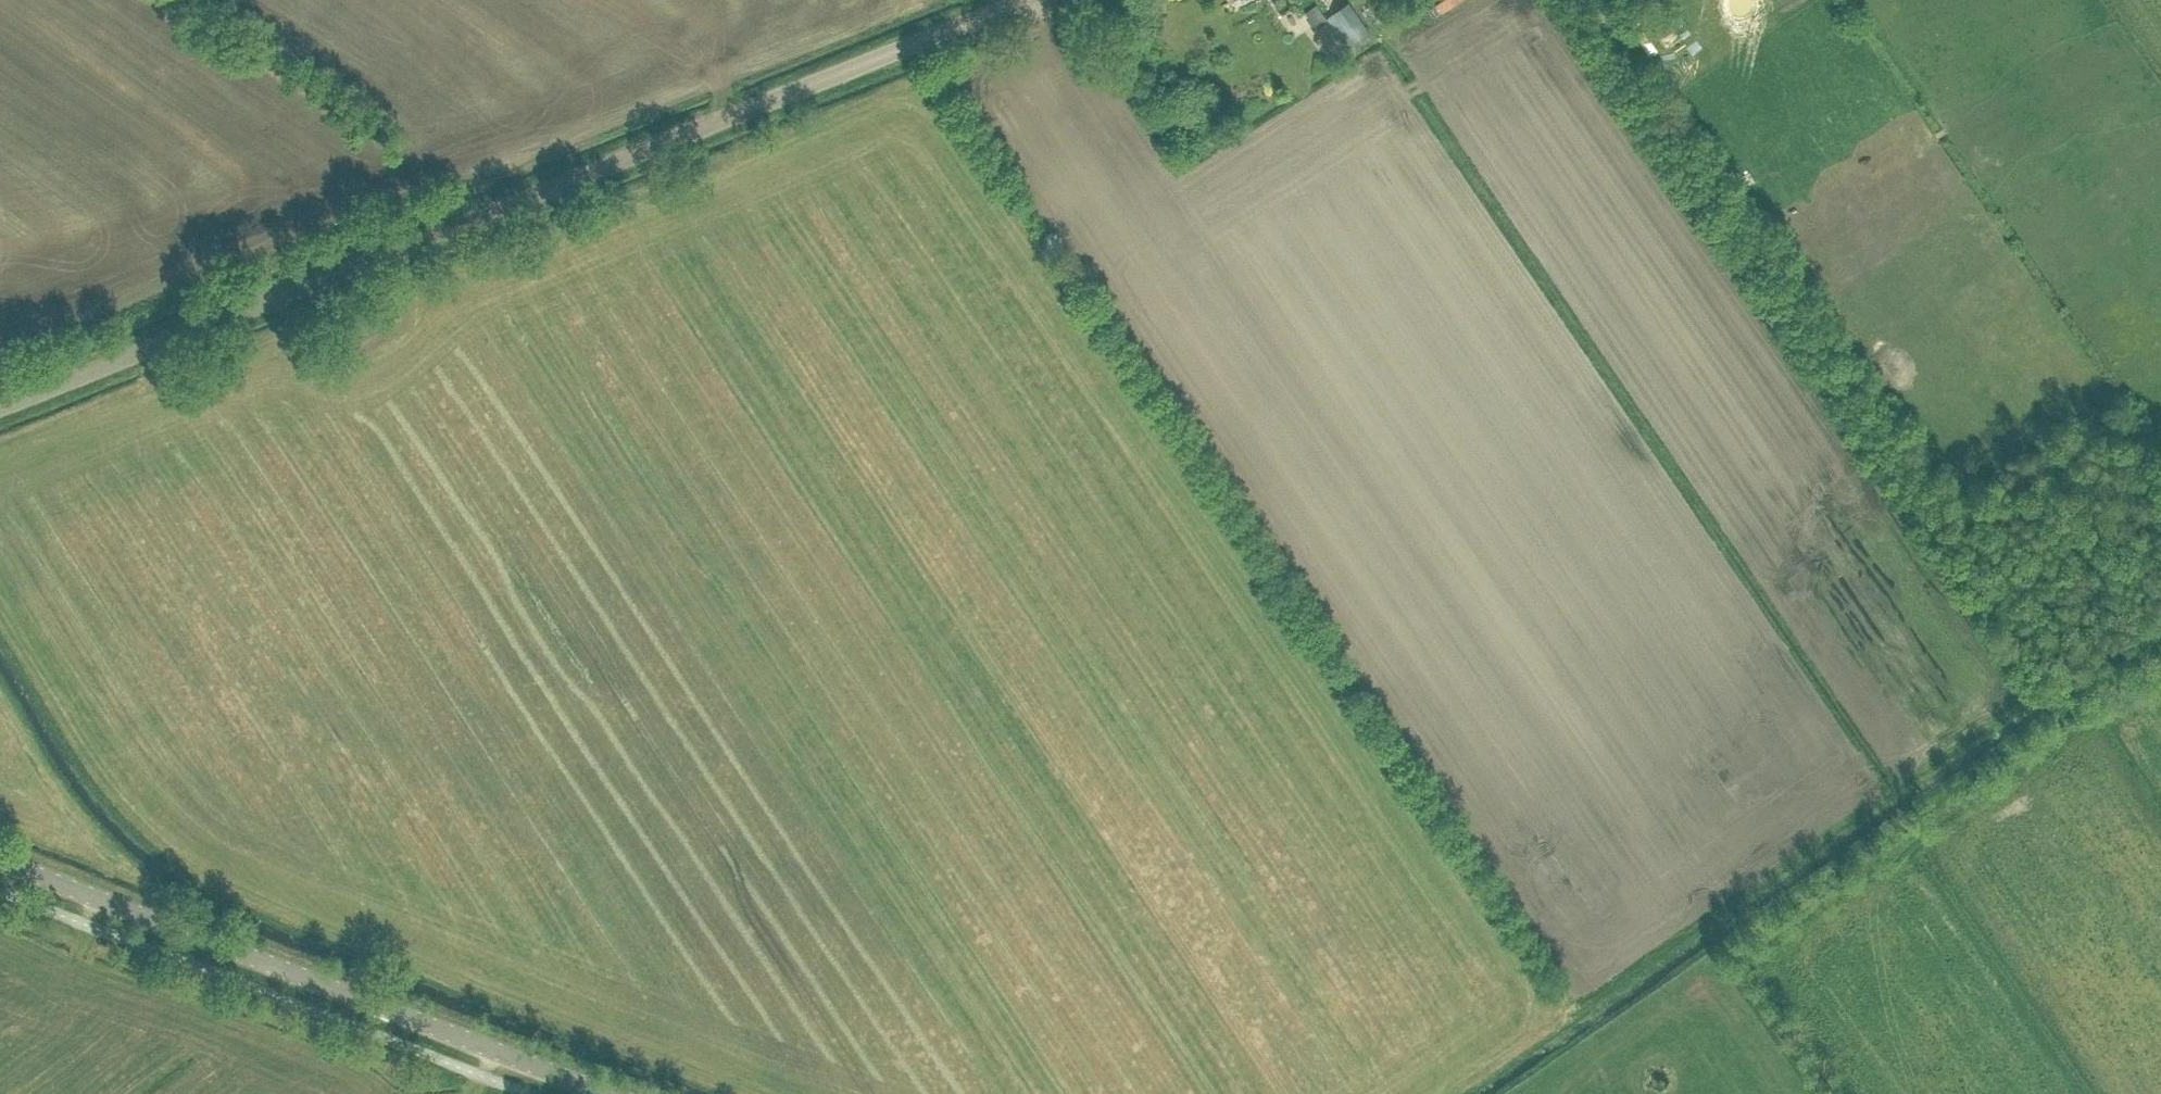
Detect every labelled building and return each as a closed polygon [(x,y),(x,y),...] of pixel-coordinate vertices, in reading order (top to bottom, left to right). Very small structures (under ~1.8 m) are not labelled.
[(1353,46),(1370,36),(1350,5),(1333,16),(1353,46)] [(1287,20),(1300,41),(1320,29),(1308,8),(1287,20)]
